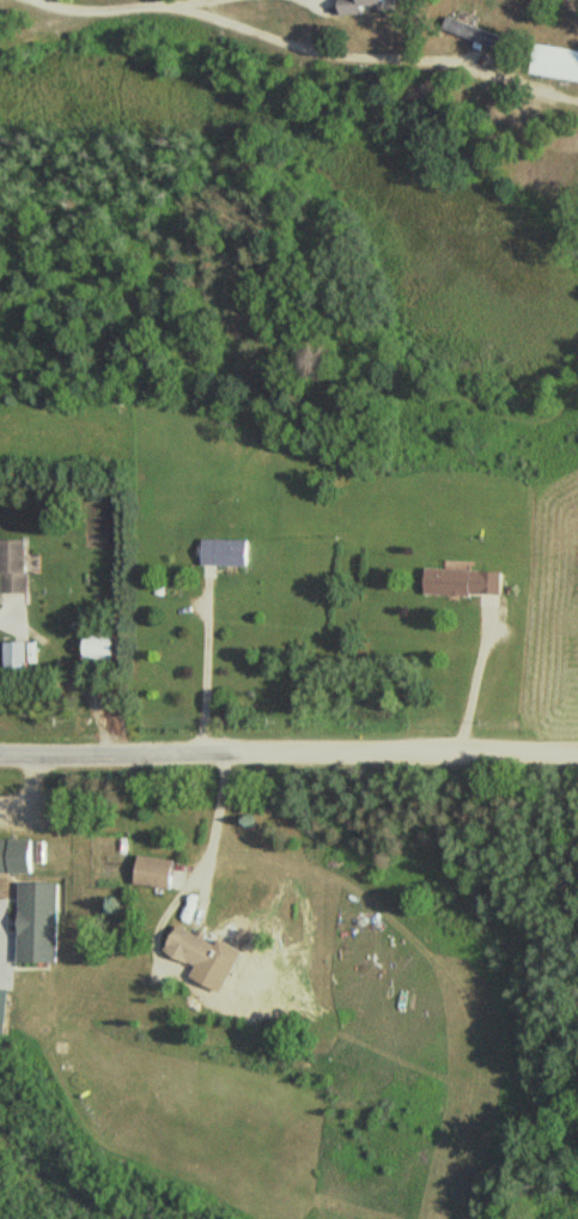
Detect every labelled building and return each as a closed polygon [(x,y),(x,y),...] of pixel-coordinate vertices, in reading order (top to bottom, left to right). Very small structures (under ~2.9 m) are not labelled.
[(508,49),(512,37),(449,17),(445,29),(508,49)] [(577,80),(577,49),(536,43),(532,74),(577,80)] [(29,539),(0,539),(0,591),(28,591),(29,539)] [(250,539),(203,539),(203,565),(250,565),(250,539)] [(503,595),(503,569),(427,569),(427,594),(503,595)] [(85,658),(117,658),(117,636),(85,636),(85,658)] [(7,668),(28,668),(28,641),(7,641),(7,668)] [(35,872),(35,839),(0,839),(0,872),(35,872)] [(175,888),(178,860),(141,855),(138,884),(175,888)] [(20,963),(58,963),(58,883),(20,883),(20,963)] [(169,954),(211,970),(221,943),(179,927),(169,954)]
